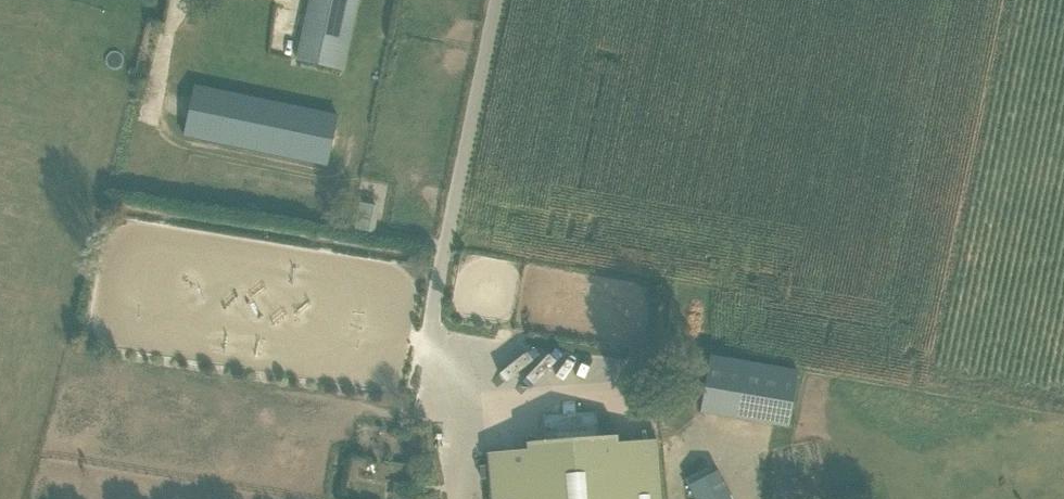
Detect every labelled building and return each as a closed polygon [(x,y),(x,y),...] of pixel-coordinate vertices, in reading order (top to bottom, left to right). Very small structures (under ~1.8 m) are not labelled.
[(297,60),(343,70),(358,0),(310,0),(297,60)] [(194,85),(183,136),(326,166),(336,115),(194,85)] [(357,202),(354,229),(372,231),(376,205),(357,202)] [(798,370),(711,356),(701,412),(788,427),(798,370)] [(657,439),(617,442),(617,436),(526,443),(526,449),(487,452),(491,498),(661,498),(657,439)] [(686,480),(696,498),(733,498),(719,471),(713,474),(710,467),(686,480)]
